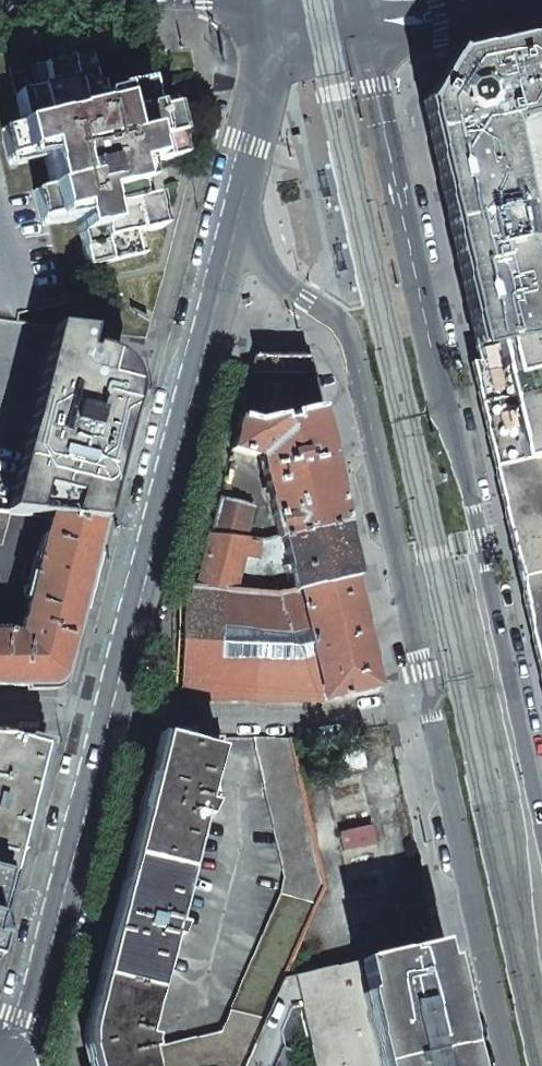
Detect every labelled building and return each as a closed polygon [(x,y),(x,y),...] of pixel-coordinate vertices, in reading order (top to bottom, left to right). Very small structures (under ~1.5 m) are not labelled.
[(541,100),(541,99),(541,35),(530,38),(530,44),(541,100)] [(498,119),(541,110),(541,101),(541,100),(530,44),(516,48),(515,42),(454,57),(420,106),(470,349),(493,344),(541,333),(541,331),(498,119)] [(86,267),(135,256),(130,235),(162,227),(156,196),(145,198),(137,166),(186,154),(175,106),(154,112),(147,81),(116,89),(119,102),(99,107),(87,55),(40,66),(46,91),(16,97),(22,127),(0,132),(0,133),(7,160),(41,153),(49,189),(32,193),(39,221),(74,212),(86,267)] [(498,119),(541,331),(541,110),(498,119)] [(51,347),(9,511),(33,515),(51,517),(100,522),(123,435),(112,412),(121,377),(121,372),(118,365),(116,362),(112,359),(107,356),(85,353),(91,332),(55,328),(51,347)] [(493,344),(518,462),(500,466),(541,660),(541,333),(493,344)] [(475,358),(498,466),(500,466),(518,462),(493,344),(470,349),(472,358),(475,358)] [(255,356),(238,420),(254,423),(319,410),(308,356),(255,356)] [(260,458),(277,539),(284,538),(344,523),(330,458),(319,410),(254,423),(238,420),(231,450),(260,458)] [(219,495),(209,534),(244,539),(253,505),(219,495)] [(2,545),(9,511),(0,511),(0,545),(2,545)] [(39,685),(49,685),(51,685),(55,684),(58,681),(61,675),(70,639),(86,577),(100,522),(51,517),(21,636),(0,636),(0,685),(39,685)] [(284,538),(294,590),(301,588),(356,577),(354,566),(344,523),(284,538)] [(209,534),(196,586),(234,590),(240,559),(257,561),(260,542),(244,539),(209,534)] [(301,588),(325,698),(380,687),(356,577),(301,588)] [(185,584),(181,698),(317,700),(325,698),(301,588),(294,590),(277,594),(234,590),(196,586),(185,584)] [(93,1065),(151,1065),(147,1049),(152,1048),(152,1043),(152,1038),(145,1036),(170,938),(175,939),(181,926),(172,924),(221,737),(163,735),(151,781),(125,883),(89,1025),(89,1048),(93,1065)] [(3,877),(9,878),(26,812),(43,746),(8,737),(0,737),(0,876),(3,877)] [(286,876),(232,1010),(265,1018),(283,978),(309,920),(324,888),(288,738),(252,737),(286,876)] [(337,751),(341,771),(363,766),(359,747),(337,751)] [(371,825),(339,832),(343,852),(375,845),(371,825)] [(452,1019),(450,1008),(435,944),(410,950),(359,962),(382,1065),(462,1065),(452,1019)] [(314,1065),(382,1065),(359,962),(351,963),(295,976),(314,1065)] [(151,1065),(243,1065),(265,1018),(232,1010),(223,1030),(152,1043),(152,1048),(147,1049),(151,1065)]
